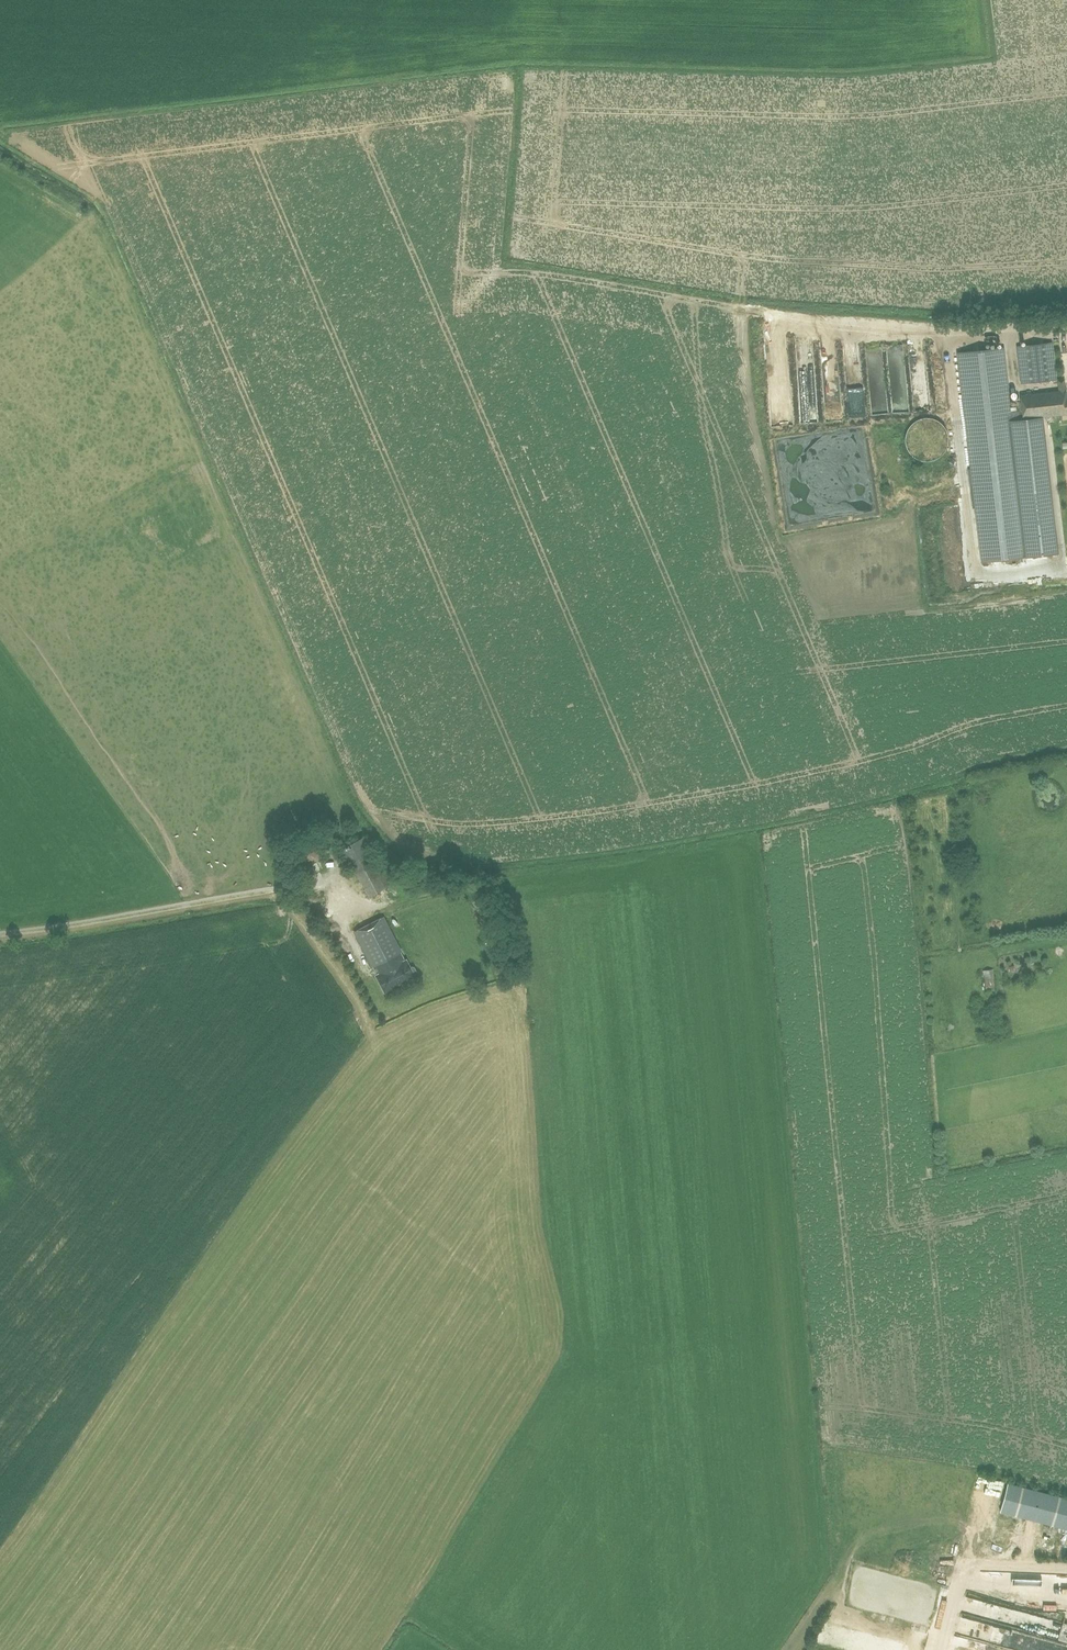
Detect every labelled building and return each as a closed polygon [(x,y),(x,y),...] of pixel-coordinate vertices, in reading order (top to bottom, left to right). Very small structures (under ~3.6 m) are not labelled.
[(895,361),(904,361),(901,328),(897,328),(896,315),(891,316),(895,361)] [(1015,341),(1021,378),(1055,373),(1049,335),(1015,341)] [(868,361),(881,361),(881,338),(867,339),(868,361)] [(957,353),(981,563),(1027,558),(1012,420),(1066,414),(1066,397),(1064,378),(1057,379),(1059,391),(1020,395),(1021,404),(1010,406),(1003,347),(957,353)] [(824,385),(839,384),(838,372),(823,373),(824,385)] [(935,430),(913,423),(908,441),(913,442),(911,447),(928,452),(935,430)] [(354,838),(336,846),(344,864),(351,861),(364,893),(390,882),(384,868),(369,874),(354,838)] [(391,878),(396,875),(391,867),(386,870),(391,878)] [(404,960),(382,916),(355,930),(377,974),(376,975),(384,992),(415,976),(413,974),(416,973),(416,970),(414,966),(412,966),(410,967),(406,959),(404,960)] [(994,986),(992,969),(982,970),(984,987),(994,986)] [(1066,1529),(1066,1498),(1007,1483),(1000,1511),(1066,1529)] [(990,1579),(990,1568),(972,1567),(971,1579),(990,1579)] [(1066,1570),(1055,1570),(1055,1575),(1041,1576),(1041,1590),(1046,1590),(1046,1595),(1066,1594),(1066,1580),(1066,1570)] [(1039,1604),(1058,1605),(1059,1596),(1040,1595),(1039,1604)] [(1031,1630),(1047,1633),(1050,1615),(1041,1614),(1040,1620),(1033,1618),(1031,1630)] [(948,1649),(1008,1649),(951,1638),(948,1649)]
